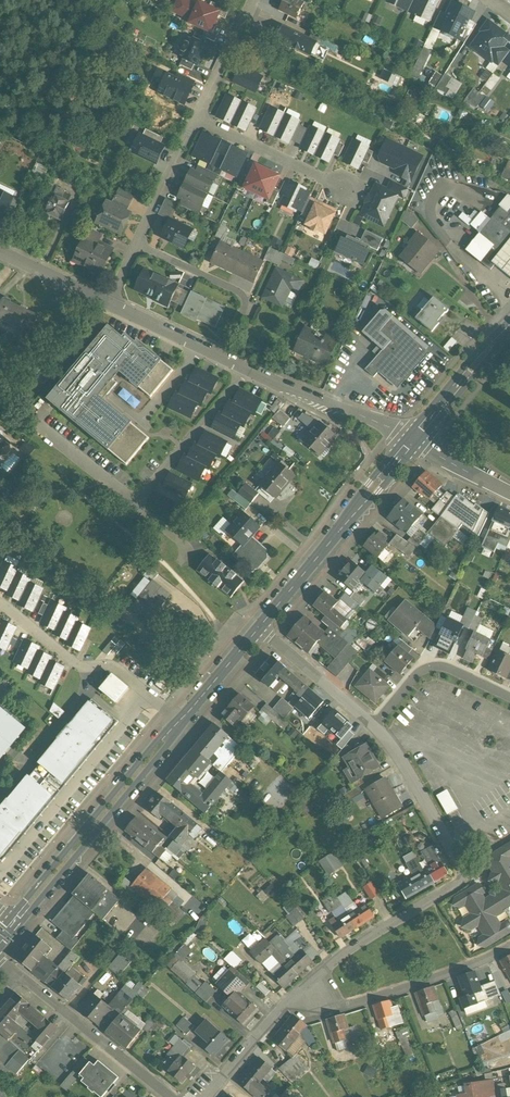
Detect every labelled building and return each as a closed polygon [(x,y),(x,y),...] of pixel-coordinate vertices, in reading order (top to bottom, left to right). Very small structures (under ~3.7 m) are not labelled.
[(210,34),(212,30),(218,16),(220,12),(209,6),(199,2),(198,4),(189,0),(177,0),(171,12),(190,21),(189,23),(205,31),(210,34)] [(296,0),(285,0),(280,10),(297,18),(304,4),(296,0)] [(388,2),(402,9),(407,0),(389,0),(388,2)] [(402,9),(408,12),(414,0),(407,0),(402,9)] [(408,12),(414,15),(421,0),(414,0),(408,12)] [(429,22),(439,0),(421,0),(414,15),(429,22)] [(225,19),(229,11),(211,2),(209,6),(220,12),(218,16),(225,19)] [(440,30),(446,33),(445,36),(452,39),(453,37),(459,40),(465,29),(466,29),(468,25),(474,13),(467,10),(467,8),(461,5),(460,7),(453,3),(445,19),(440,30)] [(144,22),(149,14),(143,11),(139,19),(144,22)] [(445,19),(439,16),(433,27),(440,30),(445,19)] [(482,33),(472,47),(480,54),(484,53),(492,59),(493,60),(503,47),(506,42),(505,34),(489,22),(481,32),(482,33)] [(475,28),(468,25),(466,29),(465,29),(459,40),(466,43),(475,28)] [(309,40),(283,28),(277,40),(312,56),(317,47),(318,44),(309,40)] [(203,37),(207,39),(215,42),(219,33),(212,30),(210,34),(205,31),(203,37)] [(203,37),(195,33),(193,39),(204,44),(207,39),(203,37)] [(335,45),(311,34),(309,40),(318,44),(317,47),(331,53),(335,45)] [(193,39),(190,37),(187,44),(185,43),(181,44),(180,47),(181,51),(183,51),(180,58),(183,59),(195,65),(196,65),(206,45),(204,44),(193,39)] [(419,78),(430,50),(422,47),(411,75),(419,78)] [(509,52),(503,47),(493,60),(492,59),(490,61),(498,67),(502,62),(509,52)] [(195,65),(183,59),(180,65),(192,71),(195,65)] [(253,67),(243,62),(241,67),(251,72),(253,67)] [(251,72),(241,67),(234,82),(255,92),(262,78),(251,72)] [(396,87),(401,77),(383,69),(379,79),(396,87)] [(184,107),(193,87),(175,79),(158,70),(152,82),(161,86),(157,94),(184,107)] [(427,86),(451,99),(460,83),(436,70),(427,86)] [(178,73),(175,79),(193,87),(196,81),(178,73)] [(463,102),(475,109),(484,95),(471,88),(463,102)] [(227,96),(217,117),(231,124),(241,103),(227,96)] [(488,112),(494,102),(485,96),(479,106),(488,112)] [(256,109),(241,103),(231,124),(245,131),(256,109)] [(285,115),(271,108),(260,130),(275,136),(285,115)] [(285,115),(275,136),(289,143),(299,122),(285,115)] [(325,134),(311,127),(301,149),(315,156),(325,134)] [(163,139),(146,131),(143,137),(160,145),(163,139)] [(221,142),(204,134),(193,156),(210,164),(216,153),(221,142)] [(339,141),(325,134),(315,156),(329,162),(333,155),(338,143),(339,141)] [(136,154),(157,164),(165,147),(160,145),(143,137),(140,136),(136,144),(140,145),(136,154)] [(387,141),(381,138),(378,143),(384,146),(387,141)] [(369,148),(354,141),(344,162),(358,169),(362,161),(368,150),(369,148)] [(406,150),(387,141),(384,146),(379,157),(381,162),(396,170),(406,150)] [(338,143),(333,155),(339,157),(344,146),(338,143)] [(227,158),(222,170),(236,177),(246,154),(233,148),(227,158)] [(373,152),(368,150),(362,161),(368,164),(373,152)] [(422,158),(406,150),(396,170),(401,177),(405,179),(411,181),(422,158)] [(216,153),(210,164),(207,170),(213,173),(222,156),(216,153)] [(222,156),(213,173),(217,175),(220,176),(222,170),(227,158),(222,156)] [(46,177),(49,166),(37,163),(34,174),(46,177)] [(250,178),(245,188),(257,194),(267,171),(256,166),(250,178)] [(508,170),(506,169),(502,177),(509,181),(509,166),(508,170)] [(207,170),(199,167),(197,173),(214,181),(217,175),(213,173),(207,170)] [(197,173),(192,170),(185,184),(208,195),(214,181),(197,173)] [(267,171),(257,194),(268,199),(269,199),(273,190),(279,177),(267,171)] [(250,178),(244,176),(237,189),(243,192),(245,188),(250,178)] [(411,181),(405,179),(402,185),(408,188),(411,181)] [(407,190),(391,182),(387,190),(398,195),(403,198),(407,190)] [(305,192),(306,190),(291,183),(281,204),(295,211),(296,210),(305,192)] [(208,195),(185,184),(179,198),(184,200),(201,208),(208,195)] [(387,190),(376,185),(361,216),(378,224),(383,213),(389,215),(398,195),(387,190)] [(66,191),(58,187),(54,195),(62,199),(66,191)] [(134,196),(120,189),(114,201),(128,208),(134,196)] [(273,190),(269,199),(268,199),(266,203),(273,206),(279,193),(273,190)] [(13,199),(0,192),(0,225),(13,199)] [(311,195),(305,192),(296,210),(302,213),(310,198),(311,195)] [(62,199),(54,195),(45,213),(56,218),(61,221),(64,215),(63,215),(69,203),(62,199)] [(317,202),(310,198),(302,213),(301,214),(309,218),(315,205),(316,205),(317,202)] [(19,202),(13,199),(6,213),(12,216),(19,202)] [(179,205),(166,199),(158,216),(164,219),(167,214),(173,217),(179,205)] [(201,208),(184,200),(181,206),(198,214),(201,208)] [(130,214),(107,203),(101,215),(106,218),(102,225),(120,233),(130,214)] [(316,205),(315,205),(309,218),(306,225),(312,228),(311,231),(318,234),(319,231),(325,234),(335,214),(316,205)] [(508,213),(500,207),(493,217),(502,224),(508,217),(509,215),(508,213)] [(417,221),(405,212),(402,219),(412,228),(417,221)] [(173,217),(167,214),(164,219),(162,225),(168,228),(171,222),(173,217)] [(493,217),(479,234),(494,246),(481,262),(490,270),(494,264),(503,253),(501,251),(509,240),(509,231),(502,224),(493,217)] [(508,217),(502,224),(509,231),(509,219),(508,217)] [(171,222),(168,228),(163,238),(170,241),(170,242),(184,249),(189,239),(187,238),(190,231),(171,222)] [(228,228),(221,225),(215,238),(222,241),(228,228)] [(101,237),(88,231),(83,240),(86,241),(87,241),(97,246),(101,237)] [(365,231),(360,243),(370,247),(378,251),(383,239),(365,231)] [(440,250),(418,233),(409,245),(414,250),(404,262),(418,273),(431,257),(433,258),(440,250)] [(494,246),(479,234),(466,250),(481,262),(494,246)] [(345,236),(338,253),(363,264),(370,247),(360,243),(345,236)] [(386,257),(391,242),(385,239),(379,254),(386,257)] [(494,264),(505,274),(509,278),(509,240),(501,251),(503,253),(494,264)] [(97,246),(87,241),(86,241),(79,256),(87,260),(84,266),(101,274),(112,252),(97,246)] [(242,254),(220,244),(211,262),(220,267),(220,268),(233,274),(242,254)] [(277,251),(270,248),(264,261),(271,264),(271,263),(277,251)] [(284,255),(277,251),(271,263),(279,267),(284,255)] [(264,264),(242,254),(233,274),(245,280),(246,279),(255,283),(264,264)] [(303,283),(276,270),(263,299),(283,308),(291,290),(298,293),(303,283)] [(162,283),(143,274),(135,291),(154,300),(153,301),(168,308),(171,301),(177,289),(178,287),(163,280),(162,283)] [(184,292),(177,289),(171,301),(178,305),(184,292)] [(191,295),(184,292),(178,305),(185,308),(191,295)] [(206,300),(192,293),(191,295),(185,308),(182,315),(196,321),(197,319),(215,328),(222,313),(204,304),(206,300)] [(434,298),(415,319),(432,333),(439,324),(437,323),(444,314),(446,314),(447,313),(448,311),(448,310),(448,308),(447,307),(445,307),(444,306),(434,298)] [(3,299),(0,305),(0,318),(19,327),(16,333),(27,339),(30,332),(31,332),(38,315),(3,299)] [(314,312),(306,309),(299,321),(308,325),(314,312)] [(426,351),(390,319),(378,333),(390,343),(366,371),(374,378),(381,370),(387,375),(397,383),(397,384),(398,383),(397,383),(425,351),(426,351)] [(173,371),(139,342),(136,344),(126,336),(123,339),(109,328),(88,353),(89,353),(70,376),(69,375),(48,400),(126,465),(149,438),(131,423),(131,422),(126,417),(125,418),(103,400),(98,396),(112,379),(119,371),(133,383),(132,384),(137,388),(138,387),(151,398),(173,371)] [(316,334),(305,329),(294,352),(327,367),(339,340),(327,334),(323,343),(314,339),(316,334)] [(218,379),(196,369),(189,383),(207,392),(211,394),(218,379)] [(112,379),(98,396),(103,400),(117,383),(112,379)] [(207,392),(189,383),(186,381),(179,395),(197,404),(201,406),(207,392)] [(261,401),(240,390),(233,403),(233,404),(251,413),(254,415),(261,401)] [(197,404),(179,395),(176,393),(169,408),(191,418),(197,404)] [(278,399),(274,404),(280,409),(284,404),(278,399)] [(251,413),(233,404),(233,403),(230,402),(223,415),(223,416),(240,425),(244,427),(251,413)] [(290,419),(280,410),(273,418),(284,427),(290,419)] [(240,425),(223,416),(223,415),(219,413),(212,428),(233,439),(240,425)] [(320,423),(303,442),(319,456),(336,437),(320,423)] [(0,454),(2,456),(7,455),(10,452),(10,447),(8,445),(9,444),(1,437),(2,436),(1,432),(0,431),(0,455),(0,454)] [(227,443),(205,432),(198,446),(216,455),(219,457),(227,443)] [(24,444),(21,448),(28,455),(32,451),(24,444)] [(216,455),(198,446),(195,444),(188,457),(188,458),(206,467),(209,469),(216,455)] [(206,467),(188,458),(188,457),(185,456),(177,470),(199,481),(206,467)] [(294,476),(279,462),(260,485),(262,487),(275,498),(294,476)] [(442,485),(427,472),(413,487),(422,495),(423,493),(430,499),(434,495),(438,490),(442,485)] [(191,485),(170,474),(163,487),(163,488),(181,497),(184,499),(191,485)] [(257,492),(246,484),(238,494),(251,504),(259,493),(257,492)] [(275,498),(262,487),(257,492),(259,493),(270,503),(275,498)] [(438,490),(434,495),(440,500),(441,499),(445,495),(438,490)] [(447,492),(441,499),(440,500),(434,495),(430,499),(436,505),(432,510),(441,517),(443,518),(459,530),(463,525),(479,537),(489,515),(476,505),(474,507),(466,500),(464,503),(456,497),(455,498),(447,492)] [(251,504),(238,494),(233,500),(246,510),(251,504)] [(131,511),(115,499),(110,505),(125,518),(131,511)] [(422,515),(403,499),(387,518),(407,534),(413,526),(422,515)] [(500,506),(493,522),(509,529),(509,511),(500,506)] [(260,527),(244,513),(227,532),(243,546),(251,537),(260,527)] [(443,518),(441,517),(427,534),(444,547),(459,530),(443,518)] [(493,522),(482,547),(494,553),(499,544),(507,548),(508,545),(509,542),(509,529),(493,522)] [(413,526),(407,534),(411,537),(420,544),(426,536),(413,526)] [(387,539),(379,532),(377,535),(374,533),(363,546),(377,558),(389,545),(385,542),(387,539)] [(412,545),(407,542),(397,535),(392,541),(406,553),(412,545)] [(251,537),(243,546),(234,556),(253,572),(267,556),(267,551),(251,537)] [(420,544),(411,537),(407,542),(412,545),(416,548),(420,544)] [(416,548),(412,545),(406,553),(410,556),(416,548)] [(227,568),(218,561),(218,560),(217,560),(210,555),(197,571),(209,581),(210,582),(218,588),(218,589),(219,589),(231,598),(244,582),(237,576),(236,575),(228,568),(227,568)] [(366,574),(351,561),(337,578),(353,591),(361,581),(367,574),(366,574)] [(4,563),(0,572),(0,587),(8,591),(17,573),(19,570),(4,563)] [(388,578),(374,566),(366,574),(367,574),(361,581),(375,593),(388,578)] [(17,573),(8,591),(6,594),(20,601),(29,583),(31,580),(17,573)] [(171,595),(154,581),(131,609),(148,622),(171,595)] [(29,583),(20,601),(18,604),(33,611),(43,590),(29,583)] [(338,602),(325,592),(314,606),(326,616),(326,617),(327,616),(333,609),(338,603),(338,602)] [(365,600),(355,592),(351,598),(353,599),(361,606),(365,600)] [(345,593),(338,602),(338,603),(333,609),(348,621),(356,611),(348,605),(353,599),(351,598),(345,593)] [(361,606),(353,599),(348,605),(356,611),(361,606)] [(431,622),(405,600),(396,611),(404,617),(396,626),(408,637),(417,627),(422,632),(431,622)] [(66,609),(52,602),(50,606),(45,617),(41,624),(55,630),(56,631),(64,613),(65,613),(66,609)] [(50,606),(44,603),(39,614),(45,617),(50,606)] [(348,621),(333,609),(327,616),(342,628),(348,621)] [(64,613),(56,631),(55,630),(54,634),(67,640),(68,641),(76,623),(77,623),(78,619),(65,613),(64,613)] [(342,628),(327,616),(326,617),(326,616),(322,621),(329,628),(339,636),(350,623),(348,621),(342,628)] [(475,616),(469,630),(475,633),(475,632),(476,633),(483,620),(475,616)] [(318,628),(305,617),(288,636),(308,653),(317,643),(325,634),(324,633),(322,631),(322,630),(319,627),(318,628)] [(463,627),(448,619),(442,630),(436,642),(435,645),(450,653),(463,627)] [(2,622),(0,625),(0,626),(0,647),(6,650),(16,629),(2,622)] [(431,622),(422,632),(431,639),(436,627),(431,622)] [(77,623),(76,623),(68,641),(67,640),(66,644),(80,651),(90,629),(77,623)] [(361,633),(350,623),(339,636),(348,643),(351,645),(361,633)] [(442,630),(436,627),(431,639),(436,642),(442,630)] [(339,636),(329,628),(324,633),(325,634),(317,643),(336,658),(348,643),(339,636)] [(476,633),(475,632),(475,633),(466,650),(468,651),(464,659),(472,663),(476,655),(482,657),(490,640),(476,633)] [(112,651),(121,641),(116,637),(103,651),(108,656),(112,651)] [(40,648),(25,641),(15,662),(28,669),(29,669),(38,651),(40,648)] [(121,641),(112,651),(117,655),(126,645),(121,641)] [(413,650),(404,642),(400,647),(409,654),(413,650)] [(329,666),(327,669),(337,677),(358,652),(351,645),(348,643),(336,658),(329,666)] [(409,654),(400,647),(387,663),(400,674),(413,658),(409,654)] [(38,651),(29,669),(28,669),(27,673),(41,679),(50,661),(52,658),(38,651)] [(500,652),(491,671),(506,678),(509,670),(509,657),(500,652)] [(281,668),(268,657),(253,674),(267,685),(276,674),(281,668)] [(50,661),(41,679),(39,683),(54,690),(64,668),(50,661)] [(310,691),(281,668),(276,674),(299,693),(297,695),(302,700),(310,691)] [(389,678),(377,668),(373,672),(385,682),(389,678)] [(370,669),(362,679),(365,682),(359,689),(375,703),(381,696),(380,695),(389,685),(385,682),(373,672),(370,669)] [(129,689),(113,676),(101,690),(117,703),(129,689)] [(274,690),(278,693),(286,684),(281,681),(274,690)] [(302,700),(295,708),(309,719),(323,702),(310,691),(302,700)] [(254,707),(239,694),(227,708),(236,716),(242,721),(254,707)] [(273,709),(285,720),(294,709),(282,699),(273,709)] [(69,727),(59,739),(39,763),(63,783),(113,722),(89,703),(69,727)] [(65,712),(54,703),(50,712),(59,719),(65,712)] [(277,714),(266,704),(262,709),(273,719),(277,714)] [(0,708),(0,760),(25,729),(0,708)] [(236,716),(227,708),(221,714),(234,726),(239,721),(235,718),(236,716)] [(348,723),(336,713),(325,726),(337,736),(345,727),(348,723)] [(303,728),(295,721),(291,725),(299,732),(303,728)] [(214,724),(193,749),(208,762),(220,748),(228,738),(229,736),(214,724)] [(351,733),(345,727),(337,736),(344,742),(351,733)] [(344,742),(341,745),(344,748),(346,745),(354,735),(351,733),(344,742)] [(240,748),(228,738),(220,748),(228,754),(220,764),(225,767),(240,748)] [(359,744),(356,746),(355,748),(357,750),(354,752),(345,757),(345,759),(351,768),(347,770),(354,782),(354,783),(361,778),(379,767),(366,745),(363,746),(361,744),(359,744)] [(344,748),(337,755),(342,760),(345,759),(345,757),(354,752),(352,749),(346,745),(344,748)] [(228,754),(220,748),(208,762),(211,764),(216,769),(220,764),(228,754)] [(187,756),(205,771),(211,764),(208,762),(193,749),(187,756)] [(205,771),(187,756),(180,764),(189,771),(198,779),(205,771)] [(180,764),(167,781),(192,802),(200,793),(192,787),(198,779),(189,771),(180,764)] [(223,774),(212,788),(221,796),(223,793),(233,782),(223,774)] [(8,801),(8,800),(0,810),(0,855),(2,857),(5,852),(52,796),(36,783),(28,777),(8,801)] [(361,778),(354,783),(354,782),(349,785),(352,791),(359,788),(365,783),(361,778)] [(385,780),(365,792),(381,819),(401,807),(385,780)] [(233,782),(223,793),(228,797),(238,786),(233,782)] [(221,796),(212,788),(204,797),(213,805),(221,796)] [(352,791),(348,794),(352,801),(363,794),(359,788),(352,791)] [(172,805),(158,793),(146,808),(160,820),(165,814),(172,805)] [(204,797),(200,793),(192,802),(206,813),(213,805),(204,797)] [(198,826),(172,805),(165,814),(181,827),(180,828),(189,836),(198,826)] [(164,840),(137,817),(126,830),(146,847),(153,839),(159,845),(164,840)] [(189,836),(180,828),(171,839),(174,841),(181,846),(189,836)] [(159,845),(153,839),(146,847),(160,859),(167,851),(159,845)] [(181,846),(174,841),(167,849),(176,856),(183,848),(181,846)] [(440,861),(431,846),(421,853),(430,868),(432,866),(440,861)] [(504,849),(485,860),(493,872),(491,874),(489,881),(496,883),(498,882),(502,889),(506,894),(508,893),(509,896),(509,859),(504,849)] [(327,872),(342,862),(335,851),(320,861),(327,872)] [(423,871),(416,860),(408,865),(415,876),(423,871)] [(447,874),(440,861),(432,866),(439,879),(447,874)] [(439,879),(432,866),(430,868),(427,869),(434,882),(439,879)] [(179,894),(146,867),(130,885),(163,912),(178,895),(179,894)] [(434,882),(427,869),(423,871),(415,876),(423,888),(434,882)] [(122,900),(92,875),(90,877),(87,875),(83,879),(86,882),(75,896),(95,913),(105,921),(122,900)] [(415,876),(398,886),(406,899),(423,888),(415,876)] [(379,894),(372,883),(364,888),(372,899),(379,894)] [(484,899),(481,894),(483,892),(478,883),(455,897),(453,903),(460,905),(465,903),(471,914),(464,918),(462,927),(470,929),(478,925),(483,935),(478,938),(476,944),(483,946),(509,931),(509,928),(506,922),(499,926),(494,916),(503,910),(509,906),(509,901),(508,898),(509,896),(508,893),(506,894),(502,889),(498,891),(498,889),(490,894),(491,895),(484,899)] [(178,895),(163,912),(174,920),(179,914),(177,913),(181,910),(178,908),(184,900),(178,895)] [(72,940),(95,913),(76,897),(53,924),(72,940)] [(144,910),(133,901),(129,906),(139,915),(144,910)] [(365,904),(348,914),(357,927),(373,917),(365,904)] [(304,917),(296,907),(287,913),(294,924),(304,917)] [(348,914),(334,924),(342,937),(357,927),(348,914)] [(197,931),(204,933),(209,921),(202,919),(197,931)] [(290,946),(280,934),(271,942),(273,944),(289,962),(302,949),(312,961),(319,954),(313,948),(311,949),(307,945),(308,944),(301,936),(290,946)] [(37,935),(18,958),(33,970),(44,956),(52,947),(37,935)] [(271,942),(267,938),(252,951),(263,964),(267,960),(273,954),(280,961),(284,966),(289,962),(273,944),(271,942)] [(121,951),(109,966),(119,974),(137,954),(126,945),(121,951)] [(115,946),(100,962),(107,968),(109,966),(121,951),(115,946)] [(302,949),(289,962),(299,973),(312,961),(302,949)] [(234,950),(226,959),(236,968),(244,960),(234,950)] [(78,983),(67,974),(80,958),(72,952),(59,968),(48,982),(71,1002),(83,987),(78,983)] [(280,961),(273,954),(267,960),(273,967),(280,961)] [(195,973),(177,955),(169,964),(187,981),(195,973)] [(59,968),(44,956),(33,970),(48,982),(59,968)] [(500,961),(507,974),(507,973),(509,972),(509,956),(500,961)] [(273,967),(270,970),(274,974),(284,966),(280,961),(273,967)] [(274,974),(274,975),(284,987),(299,973),(289,962),(284,966),(274,974)] [(254,984),(238,970),(235,973),(248,986),(246,987),(249,990),(254,984)] [(235,973),(232,971),(219,984),(233,997),(240,990),(242,992),(246,987),(248,986),(235,973)] [(475,972),(459,978),(464,991),(466,997),(482,991),(481,987),(480,985),(475,972)] [(89,980),(83,976),(78,983),(83,987),(89,980)] [(207,981),(196,993),(207,1002),(217,990),(207,981)] [(144,986),(140,982),(133,990),(138,994),(144,986)] [(272,991),(263,982),(258,988),(267,996),(272,991)] [(495,982),(481,987),(482,991),(486,1001),(501,996),(495,982)] [(133,990),(126,983),(109,1003),(122,1014),(134,999),(138,994),(133,990)] [(144,986),(138,994),(143,998),(149,990),(144,986)] [(433,987),(417,993),(422,1006),(432,1003),(438,1001),(433,987)] [(98,988),(82,1008),(108,1031),(122,1014),(109,1003),(97,993),(100,990),(98,988)] [(233,997),(225,1005),(235,1014),(249,1000),(242,992),(240,990),(233,997)] [(482,991),(466,997),(461,999),(465,1009),(486,1001),(482,991)] [(58,1028),(17,994),(3,1011),(17,1023),(24,1015),(40,1028),(33,1036),(39,1041),(44,1045),(58,1028)] [(249,1000),(235,1014),(246,1026),(261,1011),(249,1000)] [(398,1007),(392,1008),(390,1001),(374,1006),(378,1020),(379,1020),(382,1029),(403,1023),(398,1007)] [(432,1003),(422,1006),(426,1016),(436,1012),(432,1003)] [(3,1011),(0,1015),(0,1033),(24,1054),(26,1055),(39,1041),(33,1036),(17,1023),(3,1011)] [(122,1014),(108,1031),(129,1048),(143,1032),(122,1014)] [(344,1015),(328,1020),(332,1034),(332,1033),(335,1043),(346,1040),(343,1030),(348,1029),(344,1015)] [(294,1016),(274,1041),(287,1051),(301,1033),(306,1026),(294,1016)] [(195,1026),(185,1017),(178,1026),(188,1035),(195,1026)] [(157,1024),(151,1020),(144,1029),(150,1033),(157,1024)] [(210,1022),(200,1033),(206,1039),(216,1028),(210,1022)] [(316,1042),(306,1026),(301,1033),(310,1046),(316,1042)] [(206,1039),(203,1043),(214,1053),(227,1038),(216,1028),(206,1039)] [(407,1028),(396,1033),(399,1039),(400,1038),(406,1036),(409,1034),(407,1028)] [(0,1033),(0,1060),(2,1062),(0,1064),(0,1069),(2,1071),(8,1065),(9,1066),(10,1065),(9,1064),(16,1057),(18,1060),(24,1054),(0,1033)] [(406,1036),(400,1038),(407,1057),(414,1054),(406,1036)] [(39,1041),(26,1055),(31,1060),(44,1045),(39,1041)] [(191,1049),(183,1042),(177,1049),(183,1055),(185,1056),(191,1049)] [(177,1049),(171,1056),(172,1057),(178,1062),(183,1055),(177,1049)] [(297,1054),(279,1069),(292,1083),(309,1068),(297,1054)] [(173,1067),(170,1071),(182,1081),(195,1064),(185,1056),(183,1055),(178,1062),(173,1067)] [(85,1057),(74,1070),(80,1075),(91,1062),(85,1057)] [(178,1062),(172,1057),(168,1062),(173,1067),(178,1062)] [(239,1082),(257,1096),(264,1096),(266,1095),(269,1092),(259,1084),(272,1069),(259,1058),(239,1082)] [(99,1060),(95,1065),(91,1062),(80,1075),(85,1078),(82,1082),(101,1096),(103,1096),(119,1077),(99,1060)] [(487,1082),(489,1096),(496,1096),(495,1092),(493,1081),(487,1082)] [(467,1085),(466,1085),(467,1094),(458,1096),(489,1096),(487,1082),(467,1085)] [(1,1096),(15,1096),(0,1084),(0,1096),(1,1096)]
